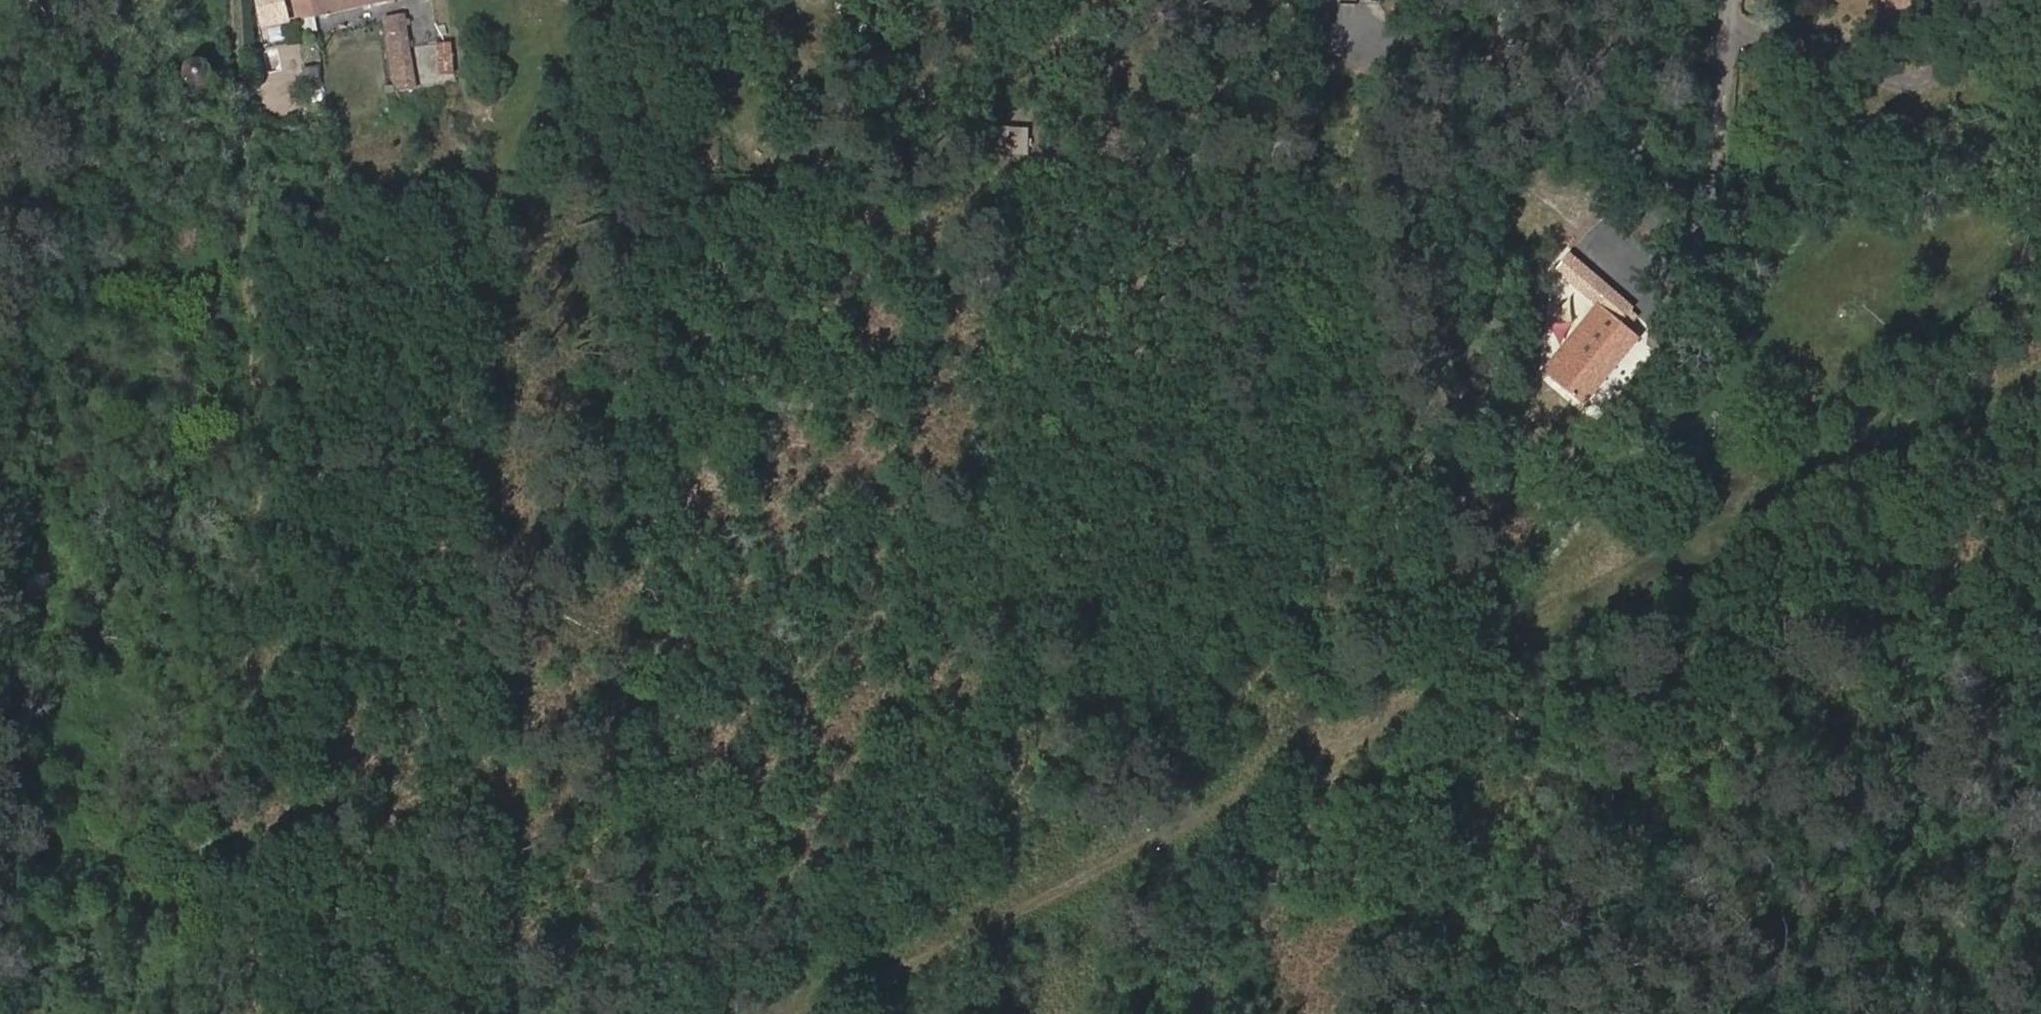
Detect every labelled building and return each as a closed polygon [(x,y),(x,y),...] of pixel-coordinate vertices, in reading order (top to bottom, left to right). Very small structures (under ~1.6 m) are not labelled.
[(291,20),(319,14),(316,0),(287,0),(291,20)] [(319,14),(352,6),(377,0),(316,0),(319,14)] [(385,18),(397,91),(415,85),(402,16),(385,18)] [(439,71),(454,71),(452,41),(438,43),(439,71)] [(204,58),(197,56),(195,56),(191,57),(187,60),(185,63),(182,68),(182,71),(183,76),(184,79),(189,83),(191,85),(194,86),(200,86),(204,85),(206,83),(210,78),(212,73),(212,68),(208,61),(204,58)] [(318,68),(305,69),(306,88),(319,88),(318,68)] [(1561,361),(1550,376),(1584,404),(1641,337),(1620,319),(1632,304),(1572,253),(1558,270),(1599,304),(1556,356),(1561,361)] [(1543,371),(1550,376),(1561,361),(1556,356),(1543,371)]
